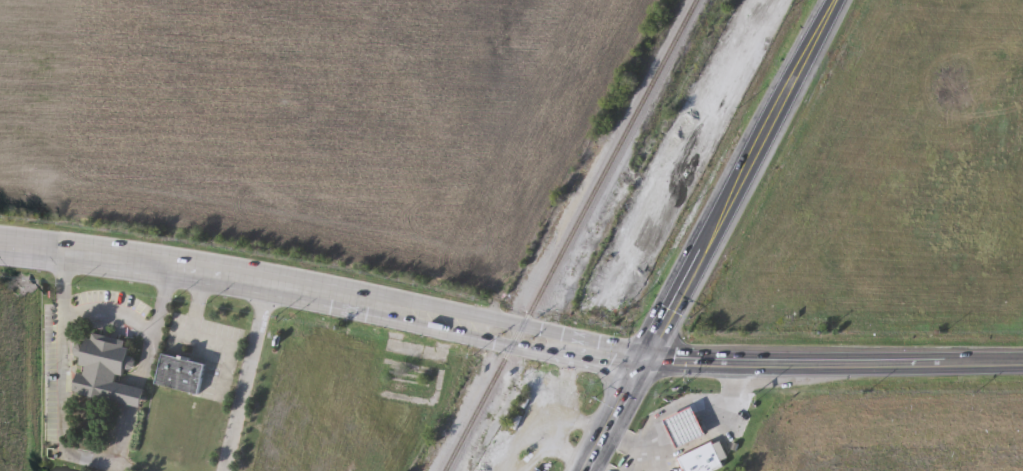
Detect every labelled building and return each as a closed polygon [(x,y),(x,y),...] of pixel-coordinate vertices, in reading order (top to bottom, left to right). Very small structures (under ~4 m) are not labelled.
[(142,407),(136,406),(75,394),(87,333),(130,341),(127,356),(137,357),(135,369),(127,368),(124,383),(141,386),(146,387),(142,407)] [(164,354),(207,363),(200,394),(157,386),(164,354)] [(707,436),(680,449),(667,420),(694,407),(701,422),(707,436)] [(725,467),(716,470),(685,470),(679,458),(713,442),(725,467)]
